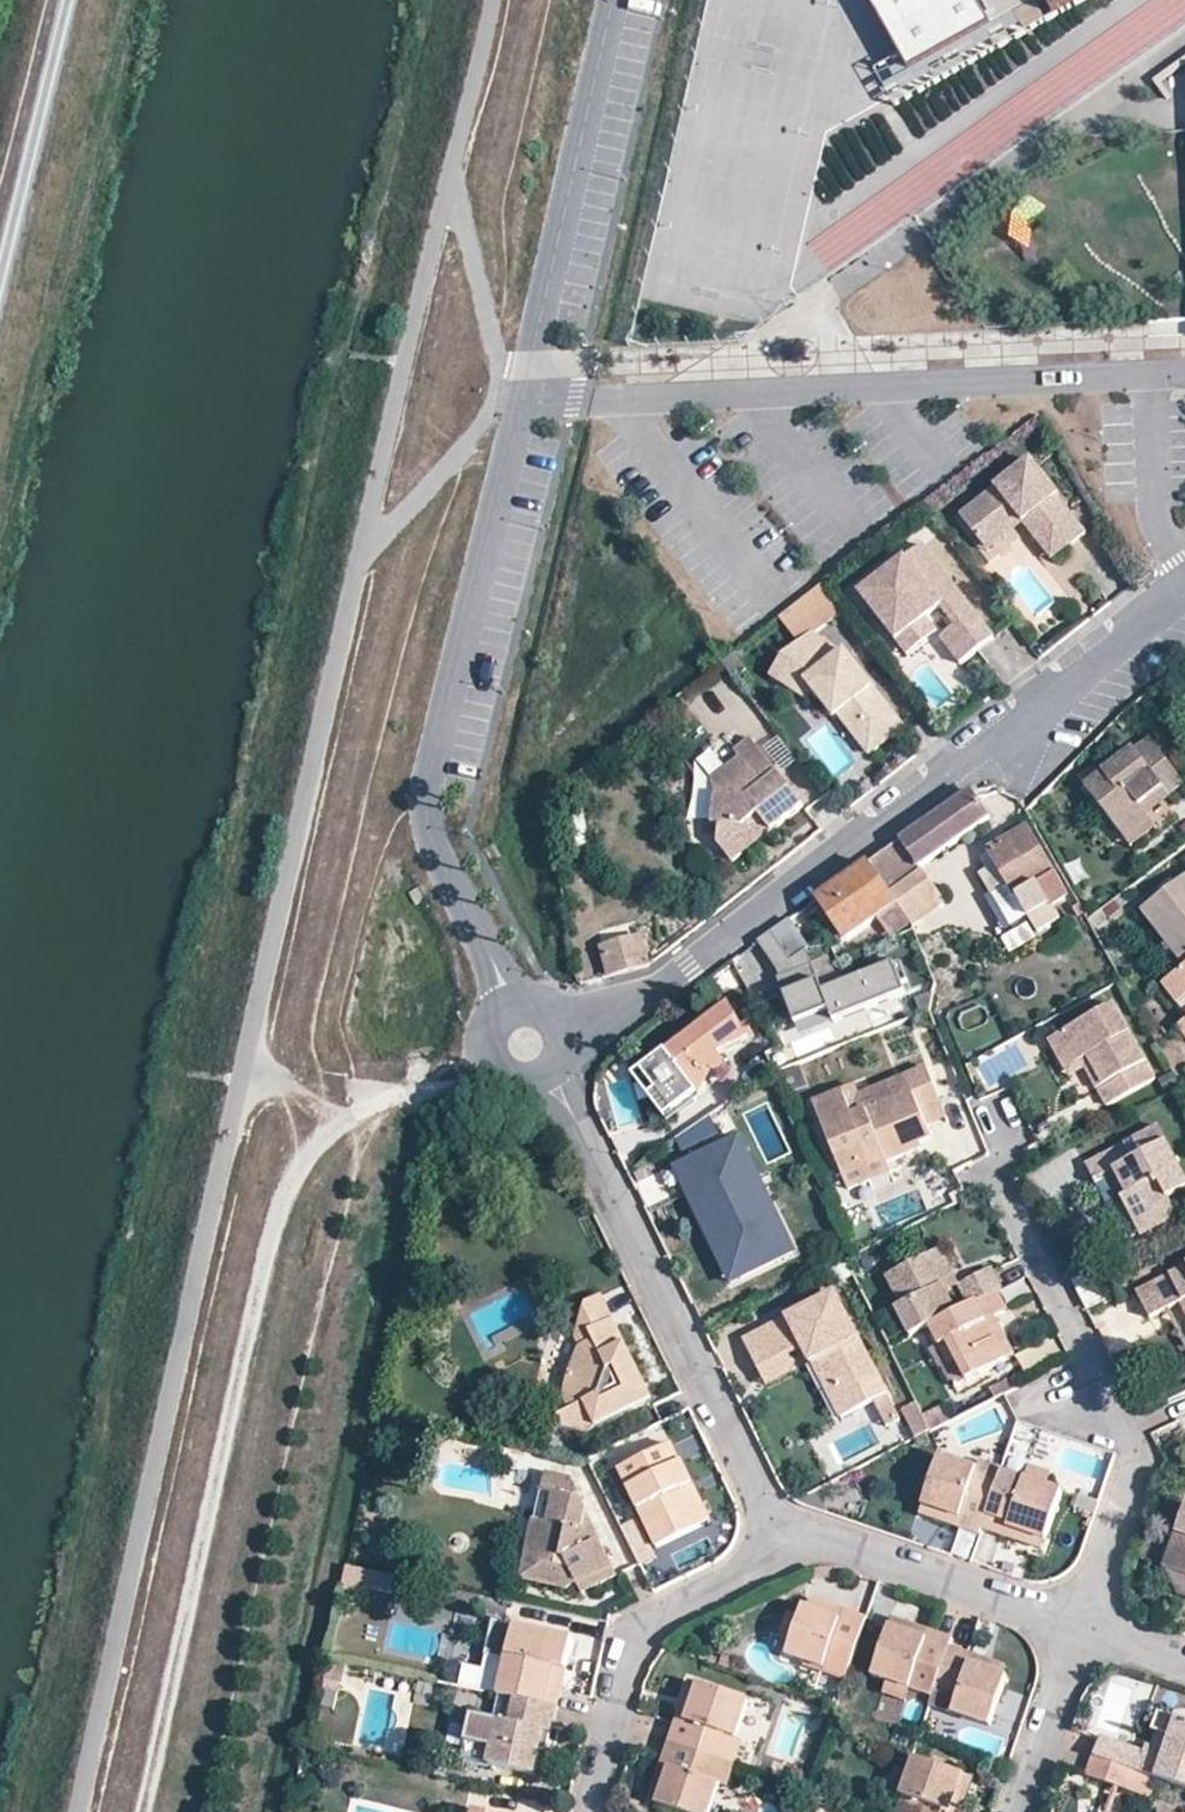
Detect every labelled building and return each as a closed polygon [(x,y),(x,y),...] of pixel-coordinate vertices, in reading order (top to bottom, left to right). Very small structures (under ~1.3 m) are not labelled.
[(909,75),(1042,1),(1053,20),(1089,0),(867,0),(909,75)] [(919,94),(1053,20),(1042,1),(909,75),(919,94)] [(1030,247),(1046,202),(1021,194),(1006,238),(1030,247)] [(1062,496),(1034,460),(1032,462),(963,515),(987,546),(1011,528),(1008,524),(1020,515),(1027,524),(1043,544),(1059,532),(1072,548),(1089,535),(1061,498),(1062,496)] [(1027,524),(1020,515),(1008,524),(1011,528),(987,546),(991,552),(1027,524)] [(1072,548),(1059,532),(1043,544),(1055,561),(1072,548)] [(997,637),(924,544),(862,594),(900,642),(929,620),(944,607),(959,627),(978,651),(997,637)] [(940,634),(929,620),(900,642),(911,656),(940,634)] [(978,651),(959,627),(944,638),(963,663),(978,651)] [(868,679),(846,651),(843,653),(812,632),(786,659),(774,678),(792,689),(799,676),(812,684),(836,716),(839,714),(870,754),(905,727),(873,686),(869,689),(864,681),(868,679)] [(836,716),(812,684),(799,676),(792,689),(836,716)] [(873,686),(868,679),(864,681),(869,689),(873,686)] [(1151,733),(1135,746),(1139,752),(1155,739),(1151,733)] [(806,805),(752,737),(735,749),(741,757),(748,765),(717,788),(716,794),(711,823),(719,824),(722,825),(719,843),(734,862),(758,842),(754,838),(765,830),(768,835),(806,805)] [(1183,774),(1155,739),(1139,752),(1135,746),(1088,783),(1130,838),(1155,817),(1151,811),(1145,804),(1183,774)] [(748,765),(741,757),(713,779),(716,794),(717,788),(748,765)] [(1183,774),(1145,804),(1151,811),(1184,785),(1184,777),(1183,774)] [(972,791),(816,901),(845,940),(897,903),(916,926),(945,906),(918,868),(991,818),(972,791)] [(1155,817),(1130,838),(1137,845),(1161,826),(1155,817)] [(984,850),(993,866),(978,875),(990,896),(1007,887),(1035,935),(1057,922),(1049,907),(1070,895),(1026,824),(984,850)] [(768,835),(765,830),(754,838),(758,842),(768,835)] [(1184,962),(1184,874),(1140,906),(1184,963),(1184,962)] [(1119,912),(1111,900),(1086,917),(1093,929),(1119,912)] [(1084,914),(1078,904),(1071,908),(1076,917),(1084,914)] [(790,920),(773,933),(791,959),(806,949),(809,947),(790,920)] [(637,935),(600,946),(609,977),(647,966),(637,935)] [(835,1022),(906,993),(902,982),(908,980),(900,961),(824,992),(806,949),(791,959),(790,960),(795,971),(778,978),(796,1024),(830,1010),(835,1022)] [(1184,963),(1161,980),(1177,1001),(1184,994),(1184,962),(1184,963)] [(1155,1078),(1114,1002),(1058,1031),(1054,1023),(1045,1028),(1065,1066),(1090,1053),(1105,1081),(1098,1084),(1108,1104),(1114,1101),(1155,1078)] [(637,1066),(652,1092),(669,1082),(682,1104),(687,1103),(715,1070),(719,1073),(722,1073),(725,1072),(726,1068),(725,1064),(721,1060),(727,1055),(748,1041),(729,1007),(637,1066)] [(801,1035),(835,1022),(830,1010),(796,1024),(801,1035)] [(1176,1022),(1184,1033),(1184,1015),(1176,1022)] [(1090,1053),(1065,1066),(1069,1073),(1085,1065),(1090,1073),(1096,1085),(1098,1084),(1105,1081),(1090,1053)] [(810,1100),(838,1170),(881,1154),(883,1160),(920,1145),(918,1140),(924,1138),(932,1135),(926,1120),(944,1113),(925,1066),(858,1093),(854,1083),(810,1100)] [(669,1082),(652,1092),(653,1093),(660,1106),(682,1104),(669,1082)] [(667,1167),(706,1250),(717,1245),(724,1261),(735,1283),(798,1254),(740,1133),(667,1167)] [(1174,1210),(1167,1195),(1184,1186),(1184,1169),(1170,1139),(1137,1155),(1130,1140),(1089,1160),(1097,1177),(1113,1170),(1122,1165),(1134,1190),(1125,1194),(1121,1196),(1128,1211),(1136,1228),(1174,1210)] [(881,1154),(838,1170),(845,1188),(888,1171),(883,1160),(881,1154)] [(1113,1170),(1121,1187),(1125,1194),(1134,1190),(1122,1165),(1113,1170)] [(1113,1170),(1097,1177),(1106,1194),(1121,1187),(1113,1170)] [(1140,1236),(1178,1218),(1174,1210),(1136,1228),(1140,1236)] [(942,1278),(947,1287),(962,1279),(942,1242),(932,1248),(948,1277),(942,1278)] [(717,1245),(706,1250),(714,1265),(724,1261),(717,1245)] [(912,1331),(933,1320),(958,1308),(947,1287),(942,1278),(948,1277),(932,1248),(888,1270),(904,1300),(897,1303),(912,1331)] [(1000,1286),(1005,1284),(1000,1274),(993,1262),(962,1279),(973,1300),(1000,1286)] [(1141,1287),(1153,1315),(1170,1306),(1184,1299),(1184,1265),(1141,1287)] [(990,1317),(999,1312),(1010,1306),(1006,1298),(1000,1286),(973,1300),(958,1308),(933,1320),(944,1343),(953,1339),(961,1356),(972,1376),(1010,1356),(990,1317)] [(588,1428),(639,1403),(635,1393),(629,1392),(632,1384),(638,1384),(649,1379),(605,1292),(590,1299),(575,1332),(582,1341),(576,1352),(571,1362),(568,1373),(566,1385),(565,1392),(572,1405),(562,1410),(560,1422),(588,1428)] [(825,1353),(835,1371),(870,1353),(838,1292),(745,1339),(760,1368),(788,1354),(805,1346),(806,1348),(818,1341),(825,1353)] [(1170,1306),(1175,1316),(1184,1336),(1184,1299),(1170,1306)] [(990,1317),(1010,1356),(1019,1352),(999,1312),(990,1317)] [(953,1339),(944,1343),(953,1361),(961,1356),(953,1339)] [(815,1358),(825,1353),(818,1341),(806,1348),(812,1360),(815,1358)] [(824,1376),(835,1371),(825,1353),(815,1358),(824,1376)] [(835,1371),(855,1411),(891,1393),(870,1353),(835,1371)] [(788,1354),(760,1368),(768,1383),(796,1369),(788,1354)] [(846,1416),(855,1411),(835,1371),(824,1376),(846,1416)] [(635,1393),(639,1403),(656,1395),(649,1379),(638,1384),(632,1384),(629,1392),(635,1393)] [(572,1405),(565,1392),(562,1410),(572,1405)] [(690,1486),(700,1482),(689,1458),(686,1460),(677,1441),(625,1467),(662,1544),(707,1523),(690,1486)] [(986,1524),(998,1491),(1003,1477),(978,1468),(980,1463),(942,1449),(924,1498),(960,1512),(957,1521),(984,1530),(986,1524)] [(170,1454),(167,1468),(183,1471),(185,1457),(170,1454)] [(1003,1477),(1007,1464),(983,1454),(980,1463),(978,1468),(1003,1477)] [(1034,1461),(1030,1473),(1052,1482),(1056,1469),(1034,1461)] [(590,1569),(595,1580),(620,1567),(603,1534),(593,1538),(585,1522),(588,1503),(573,1473),(548,1467),(530,1546),(543,1548),(538,1573),(569,1581),(580,1575),(590,1569)] [(1020,1499),(998,1491),(986,1524),(1007,1532),(1009,1523),(1048,1536),(1065,1487),(1052,1482),(1030,1473),(1020,1499)] [(690,1486),(707,1523),(717,1518),(700,1482),(690,1486)] [(960,1512),(924,1498),(920,1508),(957,1521),(960,1512)] [(593,1538),(603,1534),(588,1503),(585,1522),(593,1538)] [(1009,1523),(1007,1532),(1044,1545),(1048,1536),(1009,1523)] [(1178,1529),(1167,1564),(1179,1595),(1184,1597),(1184,1581),(1182,1579),(1177,1574),(1175,1569),(1176,1561),(1180,1548),(1184,1537),(1184,1532),(1178,1529)] [(1180,1548),(1176,1561),(1175,1569),(1177,1574),(1182,1579),(1184,1581),(1184,1537),(1180,1548)] [(543,1548),(530,1546),(525,1570),(538,1573),(543,1548)] [(586,1585),(595,1580),(590,1569),(580,1575),(586,1585)] [(839,1614),(844,1605),(818,1596),(804,1601),(839,1614)] [(824,1660),(848,1670),(868,1613),(844,1605),(839,1614),(804,1601),(799,1614),(791,1636),(785,1653),(822,1667),(824,1660)] [(930,1631),(933,1621),(897,1609),(894,1618),(930,1631)] [(779,1632),(791,1636),(799,1614),(788,1610),(779,1632)] [(890,1673),(911,1680),(921,1656),(945,1665),(955,1637),(957,1629),(933,1621),(930,1631),(894,1618),(876,1668),(890,1673)] [(522,1697),(563,1706),(568,1687),(559,1686),(566,1661),(573,1662),(579,1636),(519,1623),(503,1693),(509,1694),(522,1697)] [(955,1637),(945,1665),(942,1672),(965,1680),(960,1693),(957,1701),(997,1715),(1015,1667),(979,1655),(982,1646),(955,1637)] [(979,1655),(1015,1667),(1009,1656),(982,1646),(979,1655)] [(822,1667),(847,1675),(848,1670),(824,1660),(822,1667)] [(559,1686),(568,1687),(573,1662),(566,1661),(559,1686)] [(464,1663),(459,1682),(477,1687),(483,1669),(464,1663)] [(686,1711),(698,1675),(690,1672),(678,1708),(686,1711)] [(942,1672),(938,1685),(960,1693),(965,1680),(942,1672)] [(907,1693),(911,1680),(890,1673),(885,1685),(907,1693)] [(686,1711),(678,1708),(670,1733),(722,1751),(729,1728),(733,1729),(746,1692),(698,1675),(686,1711)] [(516,1722),(522,1697),(509,1694),(503,1720),(516,1722)] [(550,1729),(558,1731),(563,1706),(522,1697),(516,1722),(503,1720),(493,1763),(542,1774),(547,1750),(550,1729)] [(1158,1728),(1153,1742),(1165,1747),(1176,1715),(1160,1710),(1154,1727),(1158,1728)] [(1095,1718),(1079,1712),(1074,1727),(1090,1732),(1095,1718)] [(1148,1771),(1184,1784),(1184,1718),(1176,1715),(1165,1747),(1153,1742),(1149,1746),(1145,1747),(1105,1734),(1099,1753),(1141,1768),(1148,1771)] [(722,1751),(736,1755),(743,1732),(733,1729),(729,1728),(722,1751)] [(550,1729),(547,1750),(553,1751),(558,1731),(550,1729)] [(670,1733),(660,1762),(669,1763),(657,1798),(698,1811),(706,1811),(718,1778),(714,1776),(722,1751),(670,1733)] [(930,1793),(924,1811),(963,1811),(965,1806),(956,1804),(969,1767),(919,1750),(915,1764),(907,1785),(930,1793)] [(718,1778),(727,1781),(736,1755),(722,1751),(714,1776),(718,1778)] [(1099,1753),(1091,1775),(1134,1789),(1141,1768),(1099,1753)] [(894,1780),(907,1785),(915,1764),(901,1759),(894,1780)] [(669,1763),(660,1762),(649,1795),(657,1798),(669,1763)] [(956,1804),(965,1806),(978,1770),(969,1767),(956,1804)] [(1148,1771),(1141,1768),(1134,1789),(1142,1792),(1148,1771)]
